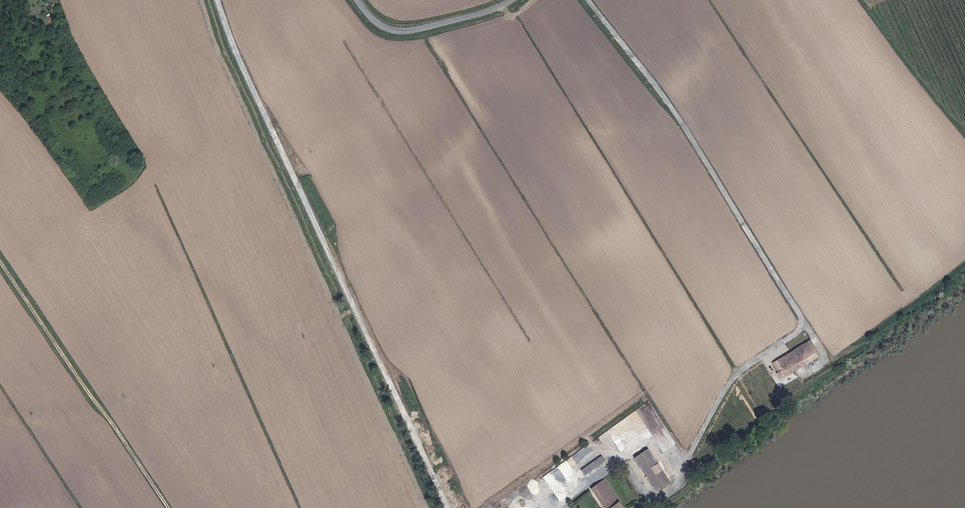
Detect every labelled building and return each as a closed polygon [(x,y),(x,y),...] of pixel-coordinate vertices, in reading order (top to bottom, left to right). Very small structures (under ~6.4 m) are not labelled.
[(778,374),(776,375),(779,380),(818,358),(809,343),(773,364),(778,374)] [(654,471),(661,466),(651,452),(638,462),(660,495),(674,485),(666,473),(658,479),(654,471)] [(583,474),(606,461),(603,456),(580,468),(583,474)] [(658,479),(666,473),(661,466),(654,471),(658,479)] [(594,492),(606,507),(625,507),(606,483),(594,492)]
